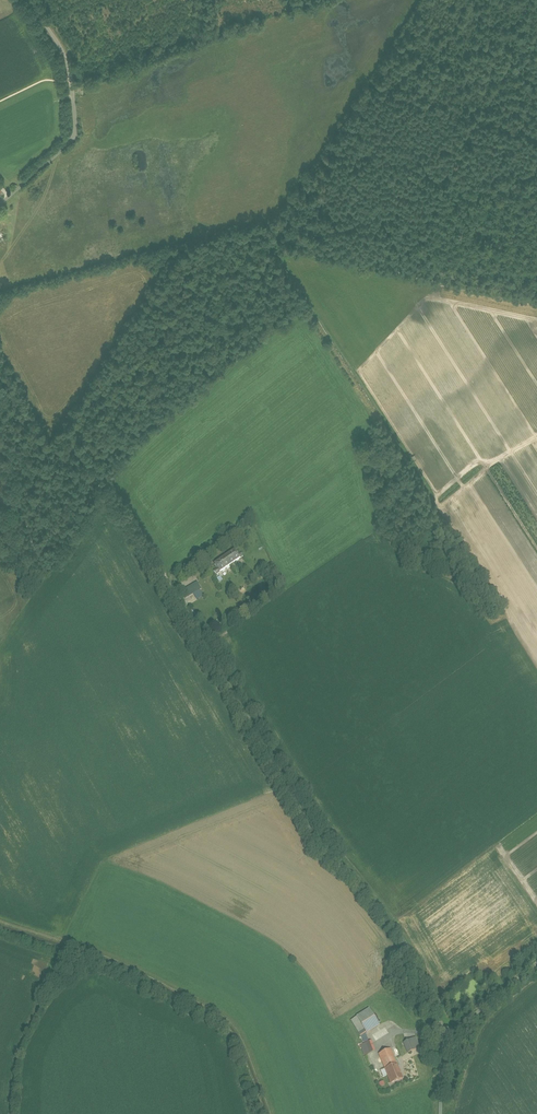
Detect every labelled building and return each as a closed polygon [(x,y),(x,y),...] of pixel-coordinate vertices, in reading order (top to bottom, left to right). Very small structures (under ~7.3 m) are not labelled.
[(218,569),(214,571),(216,575),(244,557),(241,553),(237,555),(235,551),(215,564),(218,569)] [(195,587),(187,592),(192,601),(201,595),(195,587)] [(236,608),(244,604),(238,592),(230,597),(236,608)] [(368,1013),(351,1024),(362,1040),(379,1029),(368,1013)] [(414,1042),(403,1048),(408,1057),(419,1051),(414,1042)] [(371,1045),(360,1049),(364,1058),(375,1055),(371,1045)] [(390,1086),(404,1081),(392,1047),(378,1051),(390,1086)]
